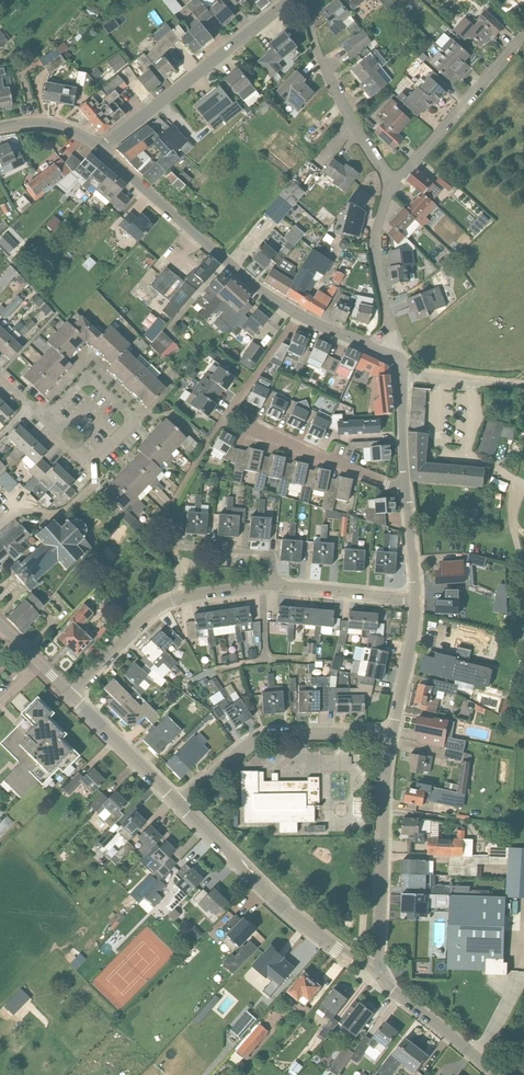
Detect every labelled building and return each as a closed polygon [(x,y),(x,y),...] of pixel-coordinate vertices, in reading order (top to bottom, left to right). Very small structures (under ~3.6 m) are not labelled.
[(175,15),(183,8),(176,0),(162,0),(175,15)] [(197,18),(203,25),(213,17),(205,6),(199,0),(191,0),(186,5),(197,18)] [(226,23),(235,16),(226,5),(232,0),(231,0),(213,0),(216,3),(208,9),(223,26),(226,23)] [(346,27),(343,23),(351,16),(349,14),(349,13),(338,0),(337,0),(331,5),(332,6),(329,8),(328,7),(321,13),(331,26),(329,28),(336,36),(346,27)] [(354,10),(367,0),(345,0),(354,10)] [(383,5),(387,9),(394,3),(391,0),(379,0),(383,5)] [(411,6),(418,13),(424,7),(423,6),(417,0),(412,5),(411,6)] [(501,7),(511,16),(523,1),(523,0),(507,0),(501,7)] [(468,22),(458,34),(466,41),(470,36),(482,46),(493,34),(496,37),(504,28),(486,12),(479,21),(481,23),(476,29),(468,22)] [(188,26),(189,27),(191,30),(189,32),(202,48),(204,47),(214,39),(203,25),(197,18),(188,26)] [(180,26),(173,32),(180,40),(181,41),(183,40),(194,54),(202,48),(189,32),(191,30),(189,27),(184,31),(180,26)] [(159,45),(149,54),(155,62),(152,64),(165,80),(176,71),(163,55),(178,42),(180,40),(173,32),(172,30),(170,32),(157,43),(159,45)] [(351,58),(371,42),(364,32),(343,47),(351,58)] [(260,62),(267,71),(272,77),(283,69),(278,62),(297,47),(291,40),(286,34),(271,46),(276,53),(272,57),(270,54),(260,62)] [(445,34),(436,43),(442,49),(441,50),(447,55),(446,56),(464,72),(469,66),(465,62),(471,56),(452,38),(451,39),(445,34)] [(14,61),(21,54),(16,48),(9,55),(14,61)] [(55,49),(39,60),(44,67),(60,55),(55,49)] [(60,55),(44,67),(49,75),(66,63),(64,61),(71,56),(67,51),(61,56),(60,55)] [(120,54),(109,62),(117,73),(128,64),(120,54)] [(139,81),(149,93),(161,83),(148,68),(152,64),(144,55),(138,60),(142,65),(138,68),(145,76),(139,81)] [(364,82),(375,73),(377,72),(380,70),(369,55),(353,71),(359,77),(360,77),(364,82)] [(446,56),(435,68),(449,80),(455,73),(459,77),(464,72),(446,56)] [(0,66),(0,107),(5,106),(5,110),(12,108),(11,105),(12,105),(9,90),(12,89),(9,77),(6,77),(3,65),(0,66)] [(473,70),(469,66),(464,72),(468,75),(473,70)] [(78,72),(76,85),(83,87),(89,88),(95,82),(94,81),(101,74),(96,69),(89,76),(86,73),(78,72)] [(240,70),(228,80),(239,94),(245,101),(257,92),(251,84),(240,70)] [(290,80),(278,92),(286,100),(289,97),(300,108),(306,101),(314,94),(303,83),(306,80),(298,72),(290,80)] [(364,82),(361,85),(364,89),(371,98),(386,88),(388,85),(377,72),(375,73),(364,82)] [(421,79),(416,85),(418,87),(419,88),(434,102),(435,104),(446,92),(442,88),(446,83),(433,72),(424,81),(421,79)] [(468,75),(464,72),(459,77),(463,81),(468,75)] [(78,109),(88,121),(98,113),(95,109),(97,107),(96,105),(100,102),(101,102),(124,82),(118,75),(86,102),(80,107),(78,109)] [(118,96),(117,95),(127,86),(124,82),(101,102),(100,102),(96,105),(97,107),(95,109),(98,113),(88,121),(98,133),(104,133),(124,116),(119,110),(120,109),(113,101),(118,96)] [(45,85),(42,100),(57,103),(60,88),(45,85)] [(204,102),(197,107),(204,116),(210,123),(212,121),(217,127),(225,121),(220,115),(233,104),(220,87),(207,98),(208,99),(204,102)] [(60,88),(57,103),(73,106),(75,91),(62,88),(60,88)] [(403,93),(398,99),(414,114),(419,109),(423,114),(434,102),(419,88),(413,95),(411,93),(407,97),(403,93)] [(390,92),(384,97),(388,100),(393,95),(390,92)] [(388,118),(376,132),(395,149),(403,140),(397,134),(411,120),(397,107),(399,105),(392,98),(381,111),(388,118)] [(256,109),(262,115),(270,107),(263,101),(256,109)] [(135,136),(147,149),(154,144),(162,135),(164,133),(153,122),(135,136)] [(162,135),(154,144),(163,157),(169,152),(178,159),(179,160),(184,155),(179,150),(182,147),(188,142),(189,141),(173,124),(169,128),(164,133),(162,135)] [(116,150),(142,176),(156,163),(150,161),(145,166),(136,156),(147,149),(135,136),(116,150)] [(65,146),(73,152),(80,143),(72,137),(65,146)] [(19,153),(13,156),(8,144),(0,148),(0,166),(1,168),(10,163),(13,170),(25,165),(19,153)] [(178,159),(169,152),(163,157),(156,163),(164,172),(178,159)] [(70,173),(56,185),(67,194),(77,183),(81,186),(101,165),(89,155),(80,164),(70,156),(65,162),(64,164),(70,173)] [(358,174),(334,157),(323,173),(333,181),(331,184),(343,194),(358,174)] [(61,159),(44,172),(55,186),(56,185),(70,173),(64,164),(61,159)] [(164,172),(156,163),(142,176),(151,185),(164,172)] [(111,174),(101,165),(81,186),(87,191),(90,186),(96,191),(98,189),(111,174)] [(406,181),(422,194),(424,196),(431,203),(432,202),(441,192),(434,185),(417,170),(406,181)] [(188,184),(192,180),(182,171),(178,175),(188,184)] [(35,201),(55,186),(44,172),(27,185),(29,188),(26,190),(35,201)] [(171,173),(167,177),(173,183),(171,186),(179,193),(181,190),(185,186),(171,173)] [(98,189),(96,191),(119,211),(120,210),(129,201),(120,193),(126,186),(111,174),(98,189)] [(442,174),(442,175),(437,181),(450,191),(455,185),(442,174)] [(291,183),(279,197),(292,208),(304,194),(291,183)] [(358,187),(351,197),(347,203),(349,203),(342,233),(358,237),(364,213),(361,210),(370,197),(358,188),(358,187)] [(25,210),(33,202),(24,193),(17,201),(25,210)] [(422,194),(406,211),(415,220),(420,225),(421,225),(424,229),(431,222),(426,218),(422,213),(431,203),(424,196),(422,194)] [(277,226),(292,208),(279,197),(263,214),(277,226)] [(0,206),(0,207),(4,215),(6,214),(7,217),(11,215),(10,212),(13,210),(9,202),(0,206)] [(214,213),(208,208),(203,214),(209,219),(214,213)] [(395,228),(388,235),(394,241),(399,245),(406,237),(402,234),(415,220),(406,211),(404,209),(390,224),(395,228)] [(129,213),(118,225),(125,232),(123,234),(129,239),(131,238),(136,243),(153,226),(140,214),(136,219),(129,213)] [(489,220),(482,214),(469,230),(476,236),(489,220)] [(264,245),(252,259),(264,269),(271,261),(278,267),(284,260),(283,259),(293,248),(300,240),(305,234),(294,226),(289,231),(283,238),(287,242),(279,251),(274,247),(271,251),(264,245)] [(9,237),(2,244),(10,253),(18,246),(9,237)] [(392,268),(390,268),(392,285),(403,283),(410,282),(409,274),(414,273),(413,266),(415,266),(413,250),(415,249),(415,246),(408,239),(406,237),(399,245),(394,241),(396,251),(390,252),(392,268)] [(284,296),(300,305),(306,295),(307,296),(310,291),(309,291),(314,281),(311,279),(315,271),(323,276),(331,262),(317,253),(313,251),(311,250),(297,274),(284,296)] [(166,268),(151,287),(171,303),(164,311),(172,318),(204,283),(220,265),(207,255),(206,258),(207,259),(188,280),(185,283),(166,268)] [(263,283),(284,296),(297,274),(295,272),(296,267),(284,260),(278,267),(273,274),(270,272),(263,283)] [(339,284),(344,275),(337,271),(332,280),(339,284)] [(203,298),(198,303),(204,309),(209,304),(230,281),(221,273),(205,291),(207,294),(203,298)] [(231,329),(245,315),(252,308),(247,303),(251,298),(231,279),(230,281),(209,304),(204,309),(200,314),(206,319),(213,311),(231,329)] [(317,291),(307,309),(320,317),(337,289),(332,286),(329,290),(328,290),(325,295),(318,291),(317,291)] [(439,287),(407,300),(410,308),(416,306),(417,310),(415,310),(419,320),(430,316),(429,312),(446,306),(439,287)] [(31,301),(38,308),(44,303),(37,295),(31,301)] [(342,295),(335,309),(333,308),(330,317),(344,323),(351,307),(346,305),(349,297),(342,295)] [(355,303),(352,316),(356,317),(355,321),(368,324),(369,320),(372,308),(371,308),(373,299),(357,295),(355,303)] [(0,313),(0,316),(2,318),(5,320),(23,301),(17,296),(5,308),(0,313)] [(267,320),(256,310),(249,319),(245,315),(231,329),(231,330),(230,331),(237,337),(243,330),(252,338),(267,320)] [(166,389),(168,387),(169,386),(165,383),(162,386),(124,350),(129,345),(108,325),(98,335),(75,313),(46,343),(51,347),(23,378),(43,396),(42,395),(47,390),(48,391),(57,381),(56,380),(61,375),(62,376),(61,375),(66,370),(67,371),(72,366),(67,361),(72,356),(71,355),(75,350),(76,351),(77,351),(75,350),(80,345),(81,346),(87,340),(92,345),(91,346),(96,351),(97,350),(102,354),(101,355),(101,356),(102,355),(107,359),(106,360),(111,365),(106,370),(112,375),(113,374),(117,378),(116,379),(117,380),(118,379),(123,383),(122,384),(132,394),(133,393),(137,397),(136,398),(137,399),(138,398),(143,402),(142,403),(147,408),(166,389)] [(14,330),(17,334),(24,327),(19,322),(12,329),(14,330)] [(182,322),(177,328),(182,332),(187,327),(183,324),(182,322)] [(17,334),(14,330),(8,336),(2,330),(0,333),(0,351),(0,352),(17,334)] [(162,331),(150,346),(160,355),(172,342),(162,331)] [(375,337),(379,341),(384,337),(380,332),(375,337)] [(15,342),(21,336),(18,333),(17,334),(0,352),(10,361),(22,349),(15,342)] [(295,334),(289,346),(287,351),(287,352),(300,358),(298,362),(305,365),(309,357),(311,353),(311,352),(304,349),(308,340),(295,334)] [(311,353),(309,357),(322,364),(320,368),(327,371),(333,359),(326,355),(331,346),(317,340),(311,352),(311,353)] [(253,342),(243,356),(255,364),(264,351),(253,342)] [(282,362),(287,352),(287,351),(289,346),(282,343),(273,357),(273,358),(282,362)] [(352,372),(360,354),(347,348),(340,362),(333,359),(327,371),(335,374),(339,366),(352,372)] [(360,354),(354,368),(362,372),(363,370),(371,373),(370,375),(377,376),(379,397),(373,402),(375,416),(392,414),(387,366),(367,357),(360,354)] [(207,372),(199,383),(214,393),(219,386),(226,391),(234,378),(218,367),(212,376),(207,372)] [(254,386),(247,402),(260,408),(263,402),(268,391),(268,390),(272,382),(259,377),(253,386),(254,386)] [(199,383),(186,403),(198,411),(198,415),(204,415),(207,418),(216,405),(214,404),(209,400),(214,393),(199,383)] [(413,401),(412,419),(425,420),(426,402),(427,402),(428,387),(414,386),(413,401)] [(268,391),(263,402),(270,406),(266,415),(279,421),(284,412),(289,400),(268,390),(268,391)] [(289,400),(284,412),(291,415),(286,424),(300,431),(304,422),(308,413),(295,407),(297,403),(289,400)] [(14,413),(3,403),(0,407),(0,424),(1,425),(14,413)] [(304,422),(311,425),(307,434),(320,440),(326,427),(328,423),(315,417),(317,413),(310,409),(308,413),(304,422)] [(332,415),(328,423),(326,427),(337,432),(337,435),(379,433),(379,421),(342,423),(342,414),(332,415)] [(153,489),(159,482),(155,478),(162,471),(158,468),(164,462),(168,465),(175,459),(171,455),(180,445),(186,450),(191,444),(195,448),(198,445),(188,435),(186,438),(166,419),(137,450),(141,453),(103,492),(123,512),(120,516),(130,526),(136,520),(129,513),(125,509),(130,504),(134,508),(140,502),(136,498),(149,485),(153,489)] [(493,459),(500,437),(504,425),(487,420),(476,453),(493,459)] [(7,437),(6,438),(15,446),(16,445),(27,433),(18,425),(7,437)] [(504,425),(500,437),(513,441),(517,429),(504,425)] [(235,465),(239,450),(230,448),(235,439),(222,432),(219,437),(218,436),(214,442),(216,443),(212,448),(225,456),(223,459),(235,465)] [(16,445),(15,446),(25,455),(26,454),(37,443),(27,433),(16,445)] [(488,487),(491,470),(485,470),(425,465),(427,434),(409,433),(412,481),(483,487),(488,487)] [(389,446),(379,446),(379,442),(349,443),(344,456),(351,459),(355,449),(370,448),(370,451),(371,462),(377,462),(377,463),(384,462),(384,461),(390,461),(389,446)] [(22,460),(22,461),(31,469),(30,471),(35,476),(46,464),(41,459),(47,453),(37,443),(26,454),(25,455),(26,456),(22,460)] [(246,451),(239,450),(235,465),(231,482),(240,484),(244,470),(258,473),(261,456),(263,452),(251,449),(251,452),(247,451),(248,450),(247,449),(246,451)] [(269,458),(261,456),(258,473),(254,489),(263,491),(266,477),(280,480),(284,463),(285,458),(274,456),(273,459),(270,458),(270,456),(269,456),(269,458)] [(289,483),(303,486),(306,469),(308,465),(296,462),(296,465),(292,464),(293,463),(292,463),(291,464),(284,463),(280,480),(276,495),(285,497),(289,483)] [(51,468),(46,464),(35,476),(40,481),(39,481),(49,491),(66,473),(56,463),(51,468)] [(311,490),(325,493),(329,478),(330,471),(319,469),(318,472),(315,471),(315,469),(314,469),(314,471),(306,469),(303,486),(299,502),(308,504),(311,490)] [(66,473),(49,491),(58,500),(63,504),(64,504),(75,492),(70,487),(75,482),(66,473)] [(335,499),(347,502),(352,480),(341,477),(340,481),(337,480),(337,478),(336,478),(336,480),(329,478),(325,493),(322,509),(332,511),(335,499)] [(42,497),(37,502),(43,507),(47,509),(50,505),(47,502),(42,497)] [(380,499),(374,500),(375,509),(368,509),(365,512),(366,521),(388,528),(388,527),(386,526),(385,514),(395,513),(393,498),(387,499),(387,497),(380,498),(380,499)] [(140,502),(137,505),(142,510),(145,507),(140,502)] [(201,513),(201,504),(195,504),(194,513),(187,512),(185,534),(196,535),(197,513),(201,513)] [(219,514),(217,536),(227,537),(228,516),(232,516),(232,510),(232,508),(226,507),(226,515),(219,514)] [(244,523),(245,509),(233,508),(232,508),(232,510),(232,516),(228,516),(227,537),(238,538),(239,523),(244,523)] [(263,518),(264,509),(258,508),(257,517),(250,517),(249,539),(259,539),(261,518),(263,518)] [(207,514),(201,513),(197,513),(196,535),(206,535),(207,514)] [(271,518),(263,518),(261,518),(259,539),(269,540),(271,518)] [(19,562),(10,570),(16,575),(15,576),(24,586),(24,585),(30,591),(38,584),(36,581),(58,562),(66,570),(80,557),(83,560),(93,551),(83,538),(84,536),(85,534),(86,531),(85,529),(85,526),(83,524),(81,523),(79,521),(76,521),(74,521),(71,522),(69,523),(66,520),(65,521),(67,524),(60,529),(53,521),(36,536),(43,545),(21,565),(19,562)] [(17,531),(12,523),(0,533),(0,544),(17,531)] [(0,544),(0,560),(8,554),(15,561),(25,552),(19,546),(30,536),(22,527),(17,531),(0,544)] [(295,541),(295,532),(289,531),(288,540),(281,540),(279,561),(290,562),(292,540),(295,541)] [(326,543),(327,534),(321,534),(320,543),(313,542),(311,564),(321,565),(323,543),(326,543)] [(302,541),(295,541),(292,540),(290,562),(300,563),(302,541)] [(352,540),(351,550),(344,549),(342,571),(353,572),(354,550),(357,550),(358,541),(352,540)] [(333,544),(326,543),(323,543),(321,565),(332,565),(333,544)] [(389,553),(390,544),(383,543),(383,552),(376,552),(374,573),(384,574),(386,552),(389,553)] [(365,551),(357,550),(354,550),(353,572),(363,572),(365,551)] [(396,553),(389,553),(386,552),(384,574),(394,575),(396,553)] [(485,568),(487,558),(469,554),(467,564),(485,568)] [(442,572),(437,572),(438,584),(456,583),(465,583),(464,561),(441,563),(442,572)] [(437,613),(460,614),(461,588),(446,588),(446,600),(437,600),(437,613)] [(7,618),(7,619),(23,634),(30,627),(29,627),(40,616),(37,613),(43,606),(32,595),(25,601),(26,601),(7,618)] [(68,621),(72,624),(58,638),(59,639),(58,643),(62,646),(65,645),(76,656),(91,641),(79,629),(94,614),(84,604),(68,621)] [(286,642),(289,642),(292,608),(278,606),(278,614),(277,614),(276,624),(288,625),(286,642)] [(243,642),(240,625),(251,623),(253,636),(260,635),(260,622),(252,623),(248,607),(235,609),(240,643),(243,642)] [(292,608),(289,642),(293,642),(294,624),(305,626),(306,609),(292,608)] [(237,643),(240,643),(235,609),(221,611),(223,627),(234,626),(237,643)] [(319,627),(320,610),(306,609),(305,626),(315,627),(319,627)] [(319,627),(315,627),(314,636),(320,636),(321,627),(333,628),(333,619),(333,618),(333,611),(320,610),(319,627)] [(215,646),(213,629),(223,627),(221,611),(207,613),(212,647),(215,646)] [(344,646),(345,645),(348,633),(353,634),(354,629),(362,630),(363,613),(349,612),(348,621),(341,621),(340,631),(337,643),(337,645),(340,646),(344,646)] [(195,621),(186,623),(187,634),(188,639),(197,638),(197,637),(208,636),(210,647),(212,647),(207,613),(194,615),(195,621)] [(363,613),(362,630),(362,638),(368,639),(369,635),(371,635),(375,636),(376,631),(377,615),(363,613)] [(426,657),(422,672),(427,673),(448,678),(489,688),(490,688),(492,680),(496,681),(497,681),(500,670),(493,668),(470,663),(473,650),(477,631),(460,627),(455,649),(458,649),(456,658),(432,653),(430,658),(426,657)] [(107,631),(103,628),(95,636),(99,640),(107,631)] [(160,631),(151,640),(163,652),(161,655),(167,661),(171,657),(165,651),(166,650),(172,643),(176,647),(182,640),(179,637),(171,630),(165,636),(160,631)] [(375,636),(371,635),(369,635),(368,639),(368,642),(382,645),(383,638),(375,636)] [(150,641),(141,651),(154,665),(150,669),(156,674),(162,678),(175,665),(177,663),(171,657),(167,661),(161,655),(163,652),(151,640),(150,641)] [(361,661),(384,666),(387,653),(381,651),(382,645),(368,642),(366,648),(363,648),(361,661)] [(307,647),(306,654),(307,654),(308,655),(315,655),(316,644),(313,644),(307,643),(307,647)] [(230,651),(231,659),(239,659),(238,650),(230,651)] [(331,669),(338,670),(341,658),(335,656),(331,669)] [(381,680),(384,666),(361,661),(359,671),(358,675),(361,676),(360,680),(359,682),(373,685),(374,679),(381,680)] [(156,674),(150,669),(145,665),(141,669),(134,663),(124,675),(135,685),(132,688),(140,697),(153,681),(161,687),(166,680),(162,678),(156,674)] [(215,678),(208,682),(213,690),(215,693),(219,691),(222,689),(220,686),(215,678)] [(130,696),(113,679),(103,689),(113,699),(108,699),(108,707),(131,730),(144,718),(150,724),(159,715),(154,710),(145,702),(137,709),(127,699),(130,696)] [(296,694),(296,701),(298,701),(298,713),(309,713),(309,690),(312,690),(311,683),(311,681),(305,681),(305,686),(298,686),(298,691),(298,694),(296,694)] [(419,684),(415,703),(423,705),(422,710),(433,713),(437,714),(440,699),(436,698),(438,691),(444,692),(457,695),(458,694),(459,686),(446,683),(436,681),(435,688),(430,687),(419,684)] [(269,693),(261,693),(264,715),(274,714),(272,693),(275,692),(275,691),(274,687),(274,685),(274,683),(274,682),(268,683),(268,691),(269,693)] [(371,697),(373,685),(359,682),(358,689),(349,689),(349,690),(349,713),(363,713),(363,697),(371,697)] [(312,690),(309,690),(309,713),(319,713),(328,713),(328,711),(328,708),(328,689),(328,684),(318,684),(314,683),(311,683),(312,690)] [(275,692),(272,693),(274,714),(284,713),(281,686),(274,687),(275,691),(275,692)] [(222,689),(219,691),(224,699),(229,696),(224,688),(222,689)] [(328,708),(335,708),(335,713),(349,713),(349,690),(349,689),(328,689),(328,708)] [(235,693),(230,696),(234,703),(231,705),(243,723),(252,718),(235,693)] [(214,706),(211,707),(220,721),(227,716),(235,729),(243,723),(231,705),(234,703),(230,696),(229,696),(224,699),(214,706)] [(62,773),(79,756),(62,739),(66,735),(50,718),(54,714),(37,697),(20,714),(24,719),(20,723),(21,724),(18,728),(17,726),(0,743),(0,744),(20,764),(2,781),(20,798),(37,781),(41,785),(58,769),(62,773)] [(502,707),(500,716),(512,720),(514,711),(502,707)] [(167,717),(143,740),(158,755),(181,730),(167,717)] [(418,717),(415,732),(421,733),(419,743),(446,749),(464,753),(466,741),(445,737),(446,731),(447,731),(448,729),(447,729),(448,721),(435,719),(435,721),(418,717)] [(194,736),(167,764),(180,776),(196,760),(198,762),(208,751),(194,736)] [(446,749),(444,757),(462,761),(464,753),(446,749)] [(424,772),(430,773),(432,758),(420,756),(420,754),(412,752),(410,764),(412,764),(411,772),(423,774),(424,772)] [(462,761),(457,791),(457,793),(466,794),(470,763),(462,761)] [(66,785),(61,790),(66,796),(79,782),(92,794),(104,781),(92,769),(81,779),(76,775),(66,785)] [(297,833),(297,832),(297,823),(314,823),(314,808),(321,808),(321,806),(319,806),(319,801),(319,777),(308,777),(308,781),(292,781),(263,781),(263,772),(258,772),(258,771),(241,771),(241,807),(244,807),(244,823),(279,823),(279,833),(297,833)] [(405,795),(404,800),(406,800),(405,802),(423,806),(429,801),(454,806),(457,793),(445,790),(437,788),(433,787),(418,783),(417,790),(408,788),(407,795),(405,795)] [(108,799),(102,793),(89,807),(98,816),(105,808),(111,814),(103,822),(110,828),(123,815),(119,811),(127,804),(115,792),(108,799)] [(146,823),(135,812),(122,825),(124,827),(118,833),(127,842),(146,823)] [(403,819),(403,834),(410,834),(410,841),(425,842),(425,836),(431,836),(431,821),(429,820),(403,819)] [(162,838),(149,826),(137,839),(143,845),(137,851),(143,857),(149,851),(162,838)] [(97,842),(103,848),(114,837),(108,831),(97,842)] [(429,841),(429,855),(449,856),(472,857),(472,855),(473,840),(465,839),(458,839),(439,838),(432,838),(431,842),(429,841)] [(141,861),(140,862),(146,868),(147,867),(153,873),(155,871),(155,872),(156,872),(162,878),(164,876),(168,872),(176,864),(169,857),(175,851),(168,844),(165,842),(163,839),(162,839),(141,861)] [(128,842),(115,855),(120,859),(133,847),(128,842)] [(486,847),(486,852),(488,852),(488,855),(488,858),(508,859),(509,848),(497,848),(497,843),(490,843),(487,847),(486,847)] [(506,897),(523,898),(523,849),(511,848),(509,848),(508,859),(508,865),(507,879),(506,897)] [(481,864),(500,865),(508,865),(508,859),(488,858),(488,855),(479,855),(472,855),(472,857),(449,856),(448,875),(477,877),(477,874),(478,864),(481,864)] [(402,873),(426,874),(426,860),(403,860),(402,873)] [(185,865),(175,875),(180,880),(175,885),(178,888),(176,891),(166,905),(172,911),(180,903),(203,880),(192,869),(190,870),(185,865)] [(431,875),(426,875),(426,874),(402,873),(402,888),(418,888),(418,894),(428,894),(436,894),(436,895),(451,895),(483,896),(488,896),(489,890),(470,890),(470,886),(431,885),(431,875)] [(137,889),(131,894),(138,901),(144,895),(157,882),(150,876),(137,889)] [(160,880),(144,896),(154,906),(162,898),(159,894),(167,886),(165,885),(160,880)] [(208,895),(203,889),(193,899),(206,911),(209,908),(215,914),(226,903),(213,890),(208,895)] [(417,920),(417,916),(427,917),(428,908),(436,908),(436,895),(436,894),(428,894),(418,894),(405,894),(402,894),(402,895),(404,895),(404,911),(408,912),(408,919),(417,920)] [(505,897),(488,896),(483,896),(451,895),(450,928),(505,930),(505,897)] [(235,915),(222,929),(227,934),(226,936),(229,939),(238,948),(240,950),(234,957),(231,954),(222,964),(233,974),(258,949),(250,941),(245,946),(242,943),(255,930),(242,918),(240,920),(235,915)] [(448,970),(486,971),(486,962),(504,963),(505,930),(450,928),(448,970)] [(255,964),(253,966),(260,972),(261,973),(268,979),(271,982),(273,980),(280,986),(294,969),(269,948),(255,964)] [(486,975),(507,975),(508,963),(504,963),(486,962),(486,971),(486,975)] [(314,981),(305,973),(291,992),(306,1005),(321,987),(320,987),(320,986),(321,983),(317,980),(315,981),(314,981)] [(21,989),(4,1007),(9,1011),(14,1016),(16,1013),(18,1011),(13,1006),(25,994),(26,994),(21,989)] [(330,1020),(319,1034),(326,1040),(337,1025),(332,1021),(333,1020),(334,1019),(334,1018),(348,1000),(334,989),(322,1004),(329,1010),(326,1015),(325,1016),(330,1020)] [(350,1008),(339,1023),(355,1036),(373,1013),(361,1004),(358,1007),(354,1004),(353,1004),(350,1008)] [(248,1011),(230,1030),(240,1039),(257,1019),(248,1011)] [(365,1037),(353,1053),(354,1053),(350,1058),(357,1063),(369,1047),(372,1050),(374,1048),(381,1054),(386,1048),(387,1049),(398,1032),(385,1023),(372,1041),(365,1037)] [(260,1026),(238,1052),(245,1058),(268,1032),(260,1026)] [(376,1074),(391,1074),(402,1061),(417,1072),(429,1056),(405,1038),(376,1074)] [(354,1053),(353,1053),(344,1046),(332,1063),(334,1064),(342,1070),(350,1058),(354,1053)] [(296,1061),(290,1069),(291,1069),(297,1074),(303,1067),(296,1061)] [(334,1064),(330,1071),(336,1074),(338,1074),(342,1070),(334,1064)]
